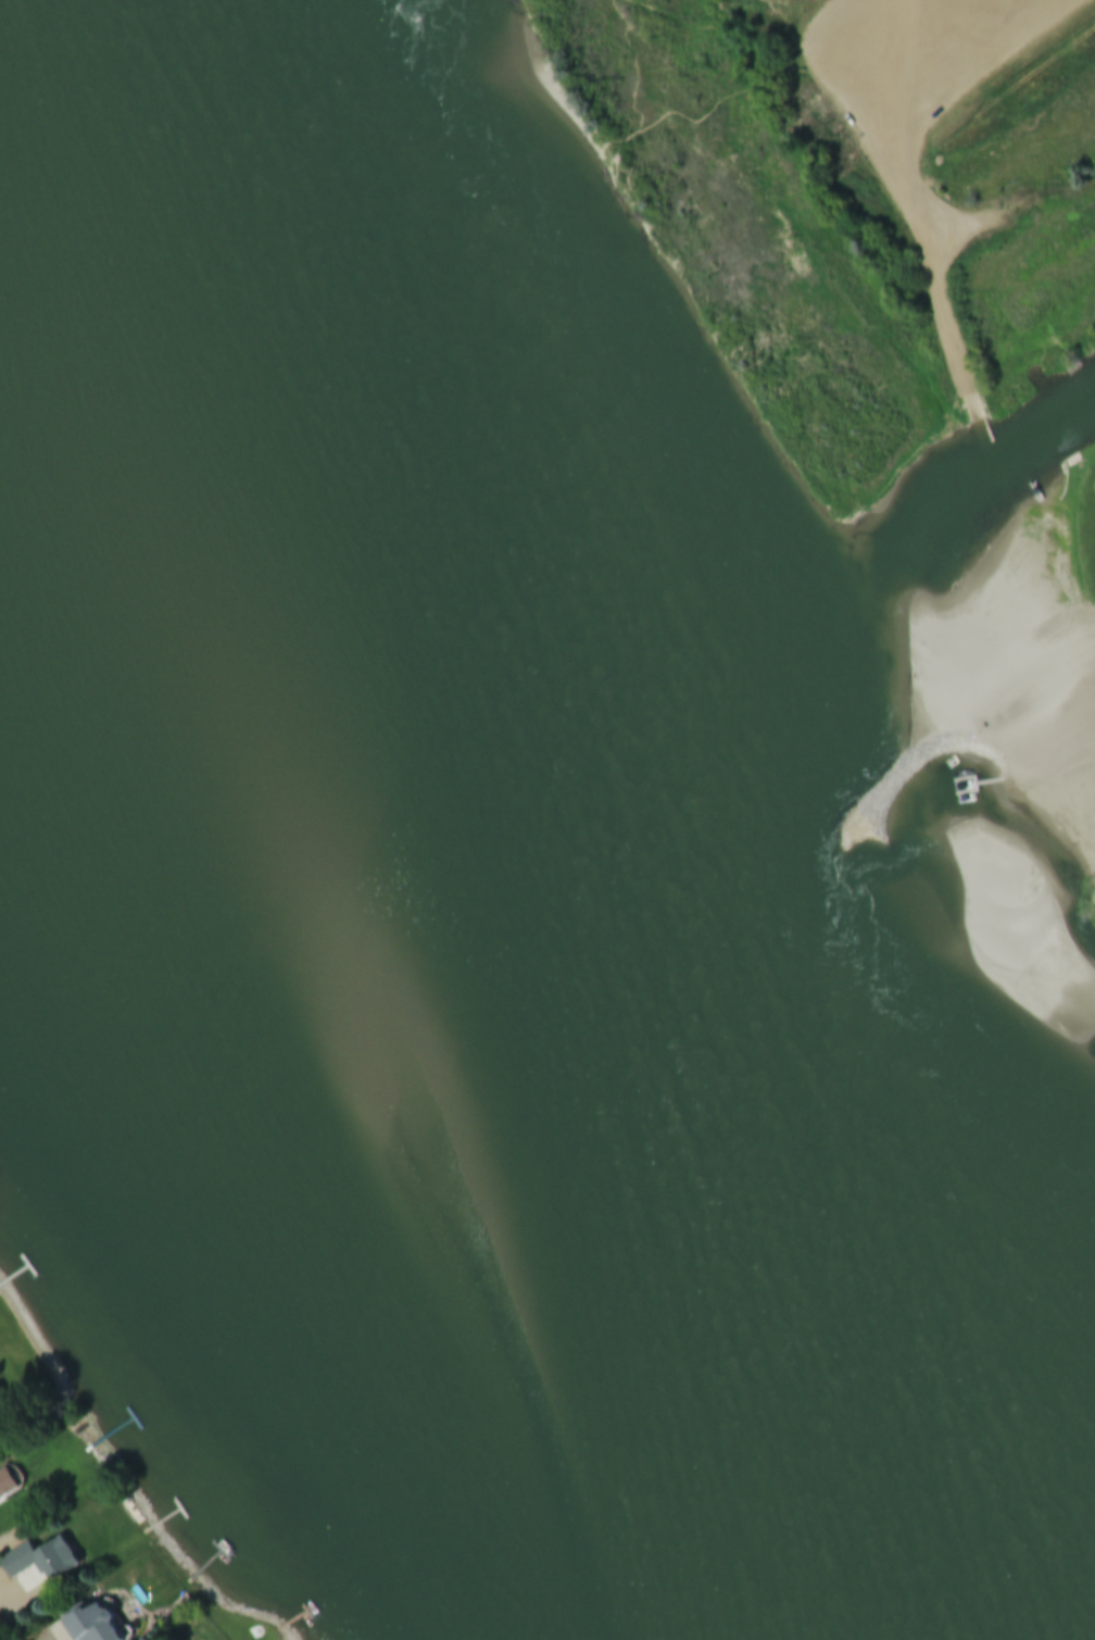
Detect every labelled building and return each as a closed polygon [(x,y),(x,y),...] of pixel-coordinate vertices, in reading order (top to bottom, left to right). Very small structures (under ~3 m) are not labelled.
[(8,1471),(0,1475),(0,1501),(19,1492),(8,1471)] [(60,1539),(34,1554),(28,1545),(0,1561),(0,1567),(9,1583),(34,1568),(45,1587),(77,1569),(60,1539)] [(71,1639),(119,1639),(95,1604),(62,1626),(71,1639)]
